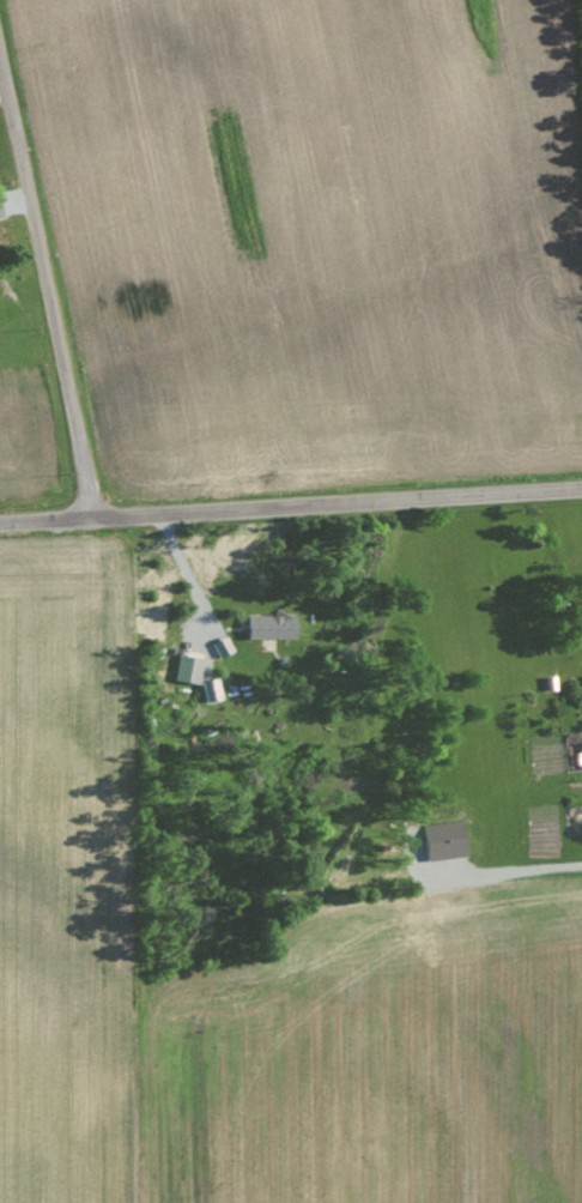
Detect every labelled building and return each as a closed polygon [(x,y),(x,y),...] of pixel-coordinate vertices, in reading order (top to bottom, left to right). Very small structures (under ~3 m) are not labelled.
[(247,637),(294,637),(294,615),(247,615),(247,637)] [(220,657),(233,650),(226,636),(212,643),(220,657)] [(200,683),(203,657),(178,654),(176,680),(200,683)] [(429,860),(467,852),(462,826),(424,834),(429,860)]
